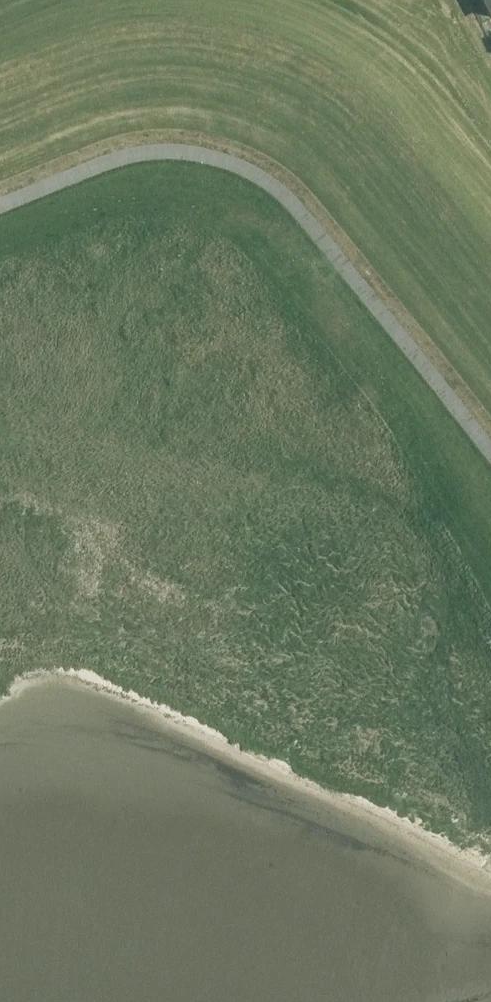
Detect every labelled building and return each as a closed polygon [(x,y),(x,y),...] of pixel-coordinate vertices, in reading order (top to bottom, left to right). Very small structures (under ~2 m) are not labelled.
[(490,18),(490,0),(482,0),(490,18)]
